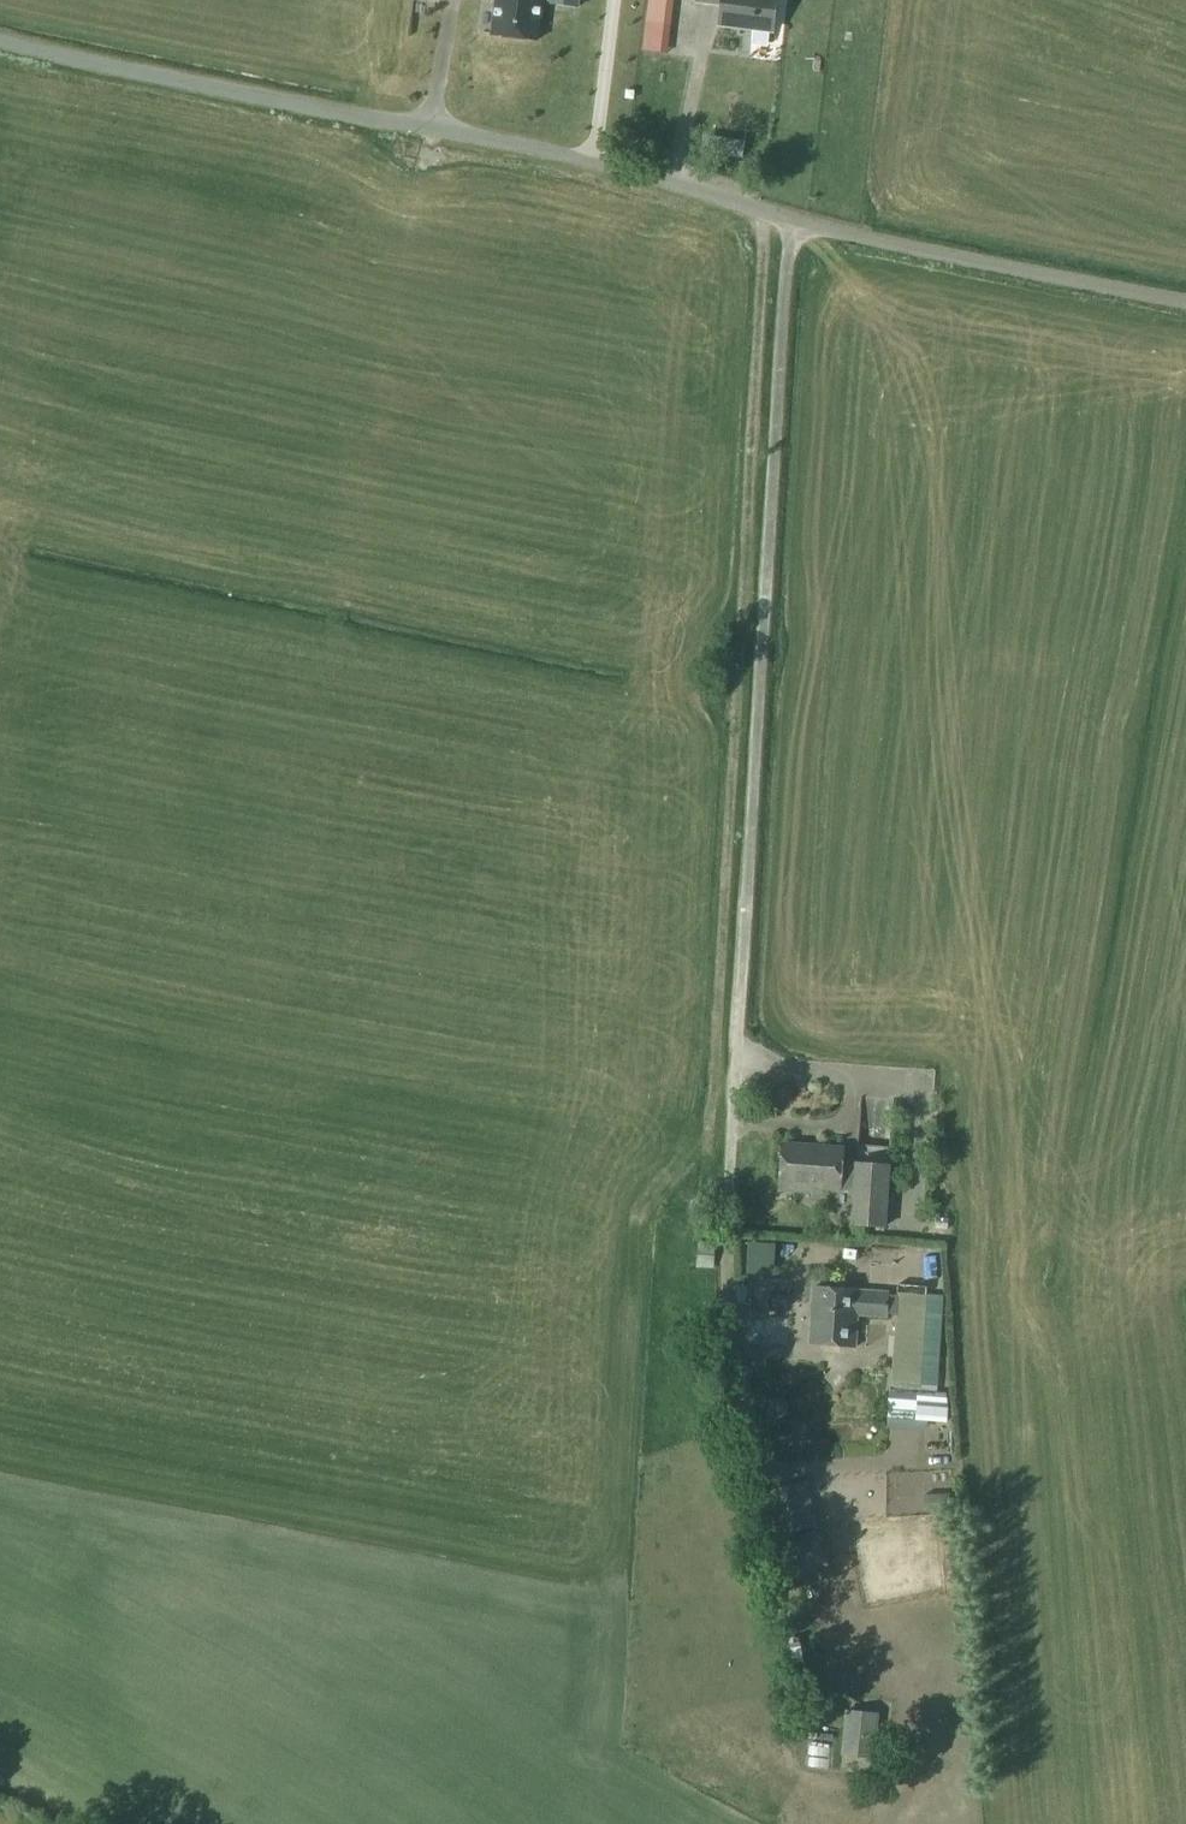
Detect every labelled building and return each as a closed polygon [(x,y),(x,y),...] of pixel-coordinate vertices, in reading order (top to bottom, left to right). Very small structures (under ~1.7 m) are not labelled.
[(579,0),(497,0),(492,34),(536,41),(542,4),(578,9),(579,0)] [(673,0),(650,0),(647,14),(660,16),(659,26),(668,28),(673,0)] [(696,1),(722,4),(720,25),(754,29),(752,41),(769,43),(770,31),(772,31),(776,0),(697,0),(696,1)] [(877,1124),(876,1093),(853,1093),(854,1125),(877,1124)] [(781,1142),(778,1191),(821,1195),(821,1191),(840,1193),(840,1190),(843,1167),(845,1147),(781,1142)] [(852,1191),(850,1227),(886,1229),(890,1165),(854,1163),(853,1168),(843,1167),(840,1190),(852,1191)] [(740,1315),(751,1315),(752,1283),(740,1283),(740,1315)] [(751,1341),(780,1343),(782,1308),(779,1307),(780,1284),(754,1283),(751,1341)] [(813,1286),(808,1345),(857,1348),(858,1317),(888,1319),(889,1295),(889,1292),(813,1286)] [(896,1315),(891,1389),(921,1391),(928,1295),(897,1293),(897,1296),(889,1295),(888,1314),(896,1315)] [(878,1507),(912,1508),(912,1471),(879,1471),(878,1507)] [(913,1495),(914,1514),(940,1513),(939,1493),(913,1495)] [(845,1711),(840,1756),(875,1759),(879,1715),(845,1711)]
